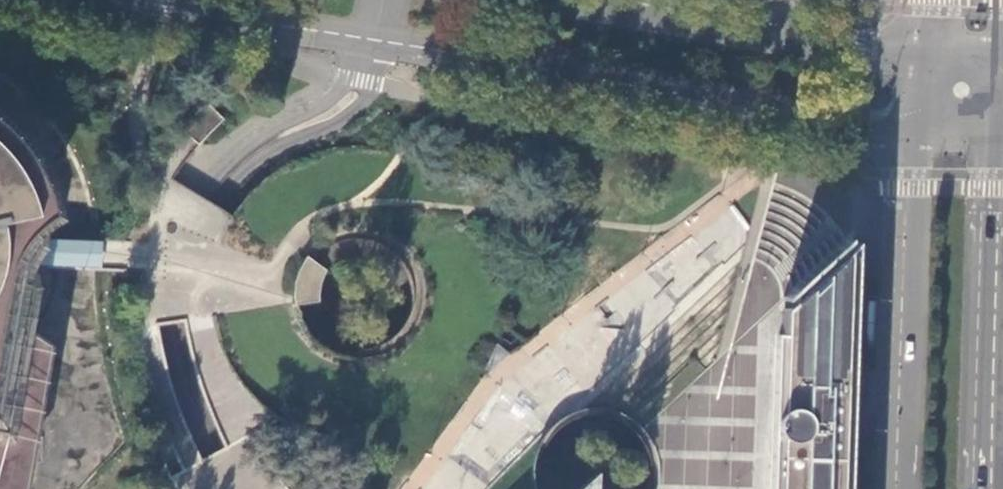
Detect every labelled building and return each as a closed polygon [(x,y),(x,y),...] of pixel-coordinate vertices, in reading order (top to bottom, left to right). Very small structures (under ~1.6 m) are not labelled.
[(201,145),(223,118),(205,103),(183,129),(201,145)] [(47,346),(26,332),(33,288),(26,273),(28,263),(34,253),(36,251),(41,246),(38,233),(62,219),(41,162),(6,119),(0,115),(0,488),(22,488),(47,346)] [(840,244),(778,302),(776,347),(769,346),(768,382),(775,383),(774,407),(770,410),(767,413),(766,417),(765,422),(765,426),(767,431),(770,434),(773,437),(773,454),(766,455),(765,488),(833,488),(838,422),(835,413),(839,260),(840,244)] [(291,300),(316,307),(328,265),(302,258),(291,300)] [(525,362),(501,350),(492,367),(516,380),(525,362)] [(592,472),(575,488),(592,488),(592,472)]
